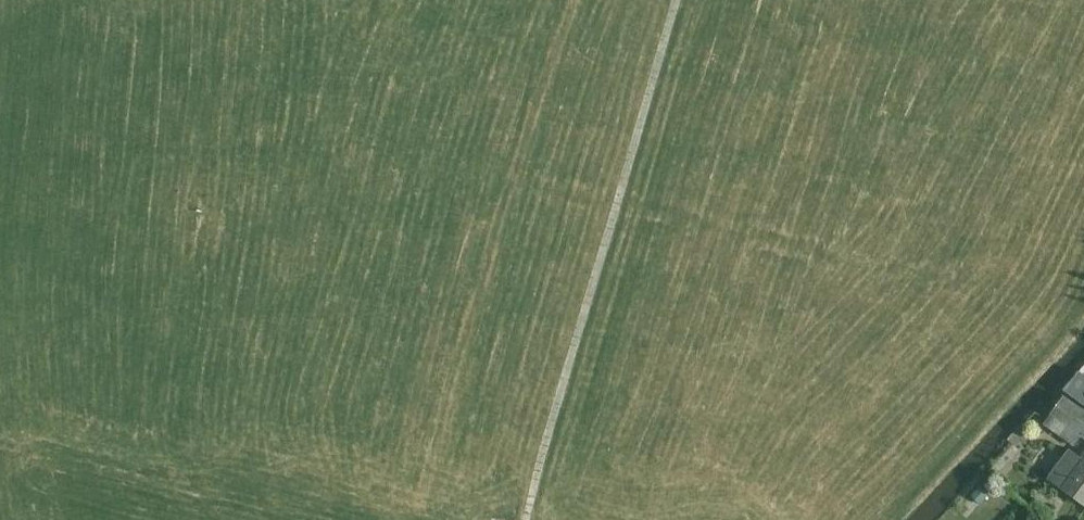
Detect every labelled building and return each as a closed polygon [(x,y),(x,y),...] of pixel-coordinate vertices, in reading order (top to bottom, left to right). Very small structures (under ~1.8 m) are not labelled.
[(1044,424),(1076,446),(1082,437),(1083,438),(1083,410),(1064,396),(1044,424)] [(1082,458),(1069,449),(1047,479),(1083,505),(1083,454),(1082,458)]
